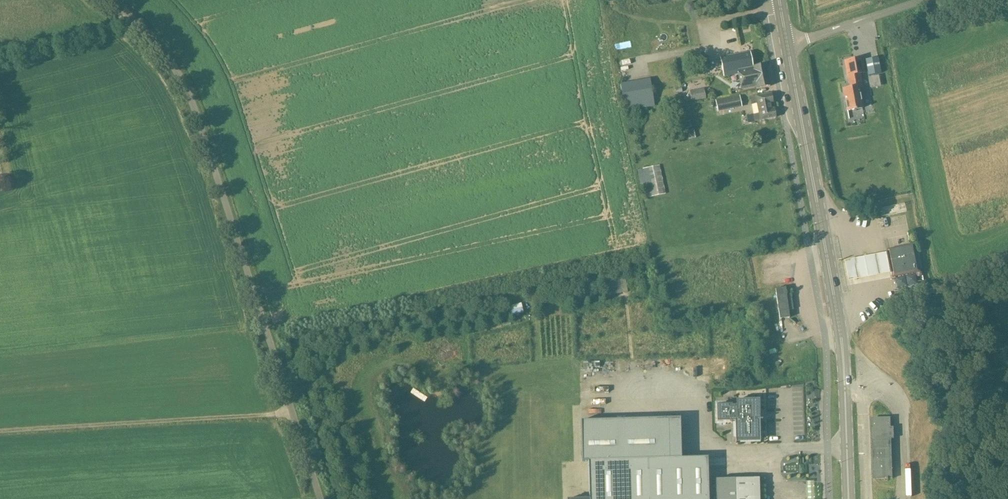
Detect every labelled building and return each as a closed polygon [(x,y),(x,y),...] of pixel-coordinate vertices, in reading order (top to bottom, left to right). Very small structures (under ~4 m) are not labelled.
[(757,90),(771,87),(766,65),(753,67),(750,53),(720,58),(724,77),(739,75),(741,90),(757,87),(757,90)] [(881,74),(878,58),(866,60),(868,76),(881,74)] [(860,76),(865,73),(863,59),(845,62),(849,83),(852,83),(853,89),(843,90),(846,103),(844,103),(845,110),(847,110),(847,111),(862,109),(859,89),(862,88),(860,76)] [(869,86),(880,84),(878,76),(868,78),(869,86)] [(621,84),(621,88),(625,112),(655,107),(651,83),(650,79),(621,84)] [(754,122),(776,118),(775,110),(773,110),(772,104),(773,103),(772,94),(756,97),(756,98),(750,99),(751,106),(757,105),(759,114),(753,115),(754,122)] [(741,107),(739,96),(727,99),(729,109),(741,107)] [(649,198),(666,194),(660,166),(642,169),(649,198)] [(892,263),(916,259),(914,247),(890,251),(892,263)] [(888,253),(844,262),(848,283),(892,273),(888,253)] [(895,275),(918,271),(916,259),(892,263),(895,275)] [(790,303),(792,303),(791,295),(787,296),(785,288),(775,289),(780,320),(790,318),(789,311),(791,310),(790,303)] [(736,401),(736,406),(732,406),(732,405),(717,406),(717,423),(735,422),(736,444),(736,442),(758,441),(758,421),(762,421),(762,420),(760,420),(759,400),(736,401)] [(759,479),(716,481),(716,487),(708,487),(707,458),(682,459),(681,418),(582,421),(583,462),(587,462),(589,498),(760,498),(759,479)] [(913,461),(912,443),(896,443),(896,451),(880,451),(881,477),(897,476),(897,461),(913,461)]
